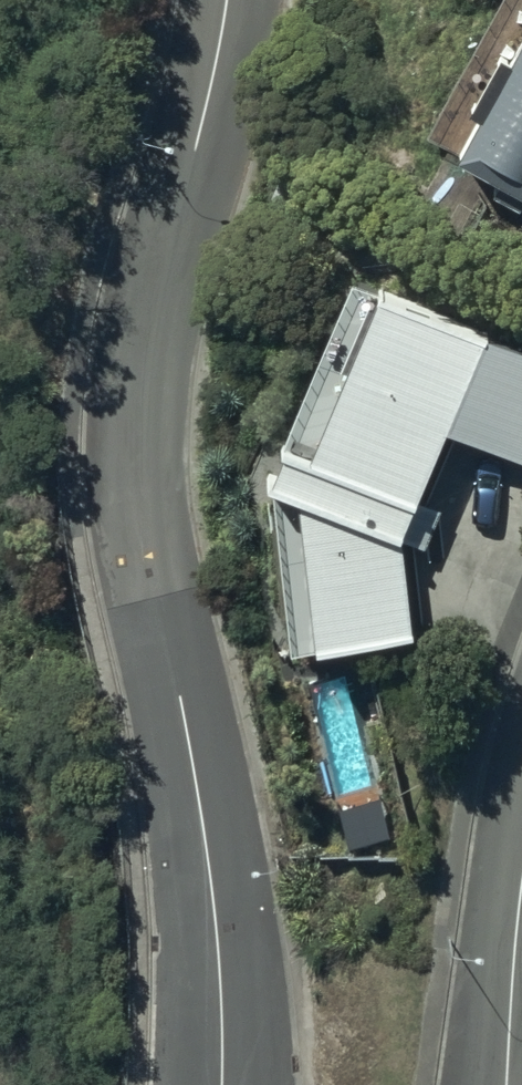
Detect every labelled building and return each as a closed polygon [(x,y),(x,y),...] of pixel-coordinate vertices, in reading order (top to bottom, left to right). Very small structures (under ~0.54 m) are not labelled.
[(456,166),(521,203),(521,50),(456,166)] [(348,262),(263,468),(275,473),(289,637),(411,627),(403,532),(422,541),(439,503),(414,492),(447,421),(521,456),(521,339),(377,272),(376,275),(348,262)]
